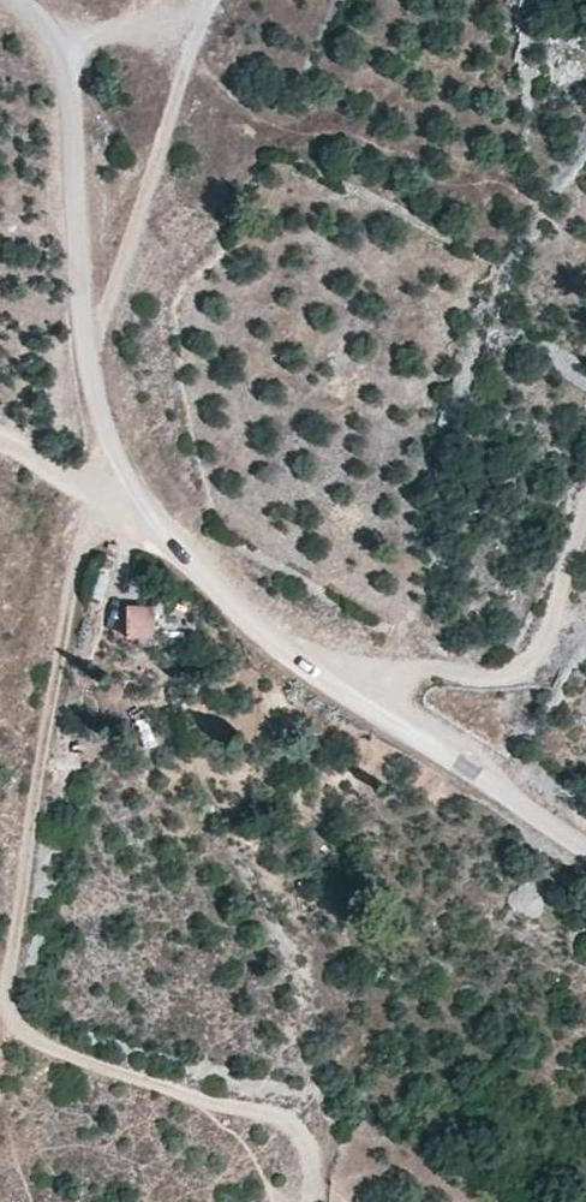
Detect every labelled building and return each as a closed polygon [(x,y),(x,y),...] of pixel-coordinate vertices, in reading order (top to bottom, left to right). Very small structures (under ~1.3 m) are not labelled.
[(157,604),(128,604),(127,638),(156,638),(157,604)]
